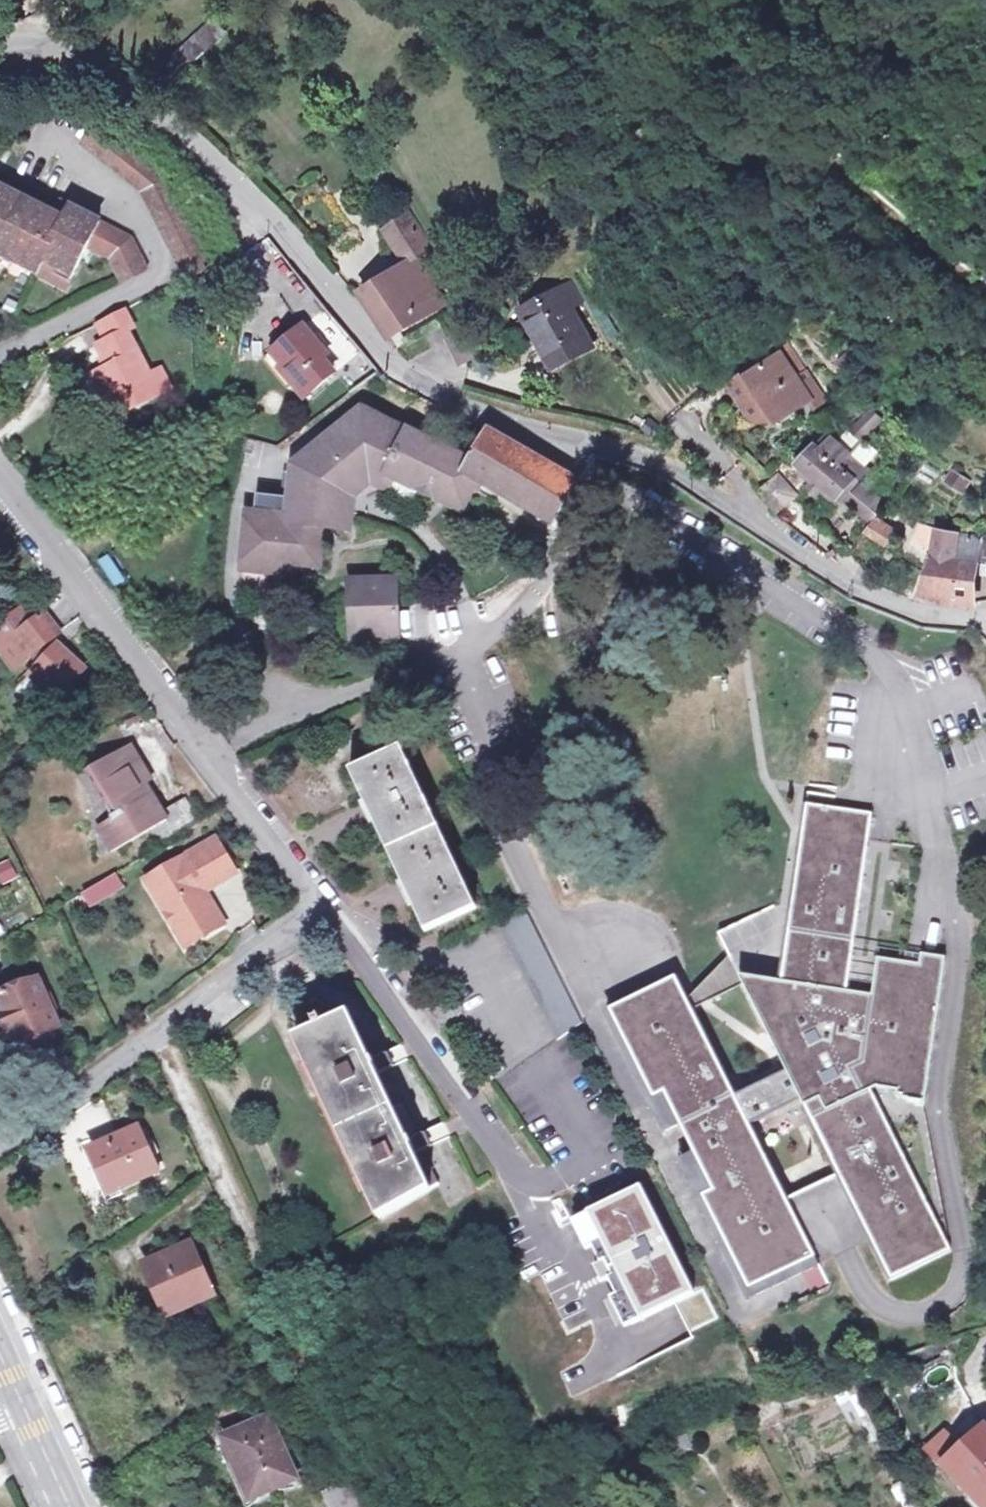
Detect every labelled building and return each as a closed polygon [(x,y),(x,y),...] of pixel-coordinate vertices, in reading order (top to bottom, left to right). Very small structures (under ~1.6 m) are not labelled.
[(232,39),(221,27),(174,68),(184,80),(232,39)] [(195,247),(197,246),(167,186),(155,171),(124,144),(107,164),(144,199),(186,281),(207,271),(195,247)] [(65,224),(0,187),(0,251),(13,258),(10,263),(37,278),(48,284),(51,278),(66,286),(85,254),(100,228),(71,213),(65,224)] [(444,306),(418,266),(430,258),(408,222),(384,237),(406,271),(364,299),(394,342),(444,306)] [(131,244),(100,228),(85,254),(111,268),(120,289),(148,277),(131,244)] [(10,263),(13,258),(0,250),(0,258),(10,263)] [(558,370),(594,352),(564,296),(529,315),(558,370)] [(119,401),(128,420),(173,395),(163,375),(154,379),(133,338),(138,335),(128,315),(103,327),(113,348),(104,352),(114,373),(97,382),(109,405),(119,401)] [(310,334),(277,361),(289,376),(286,378),(308,404),(338,379),(328,366),(332,362),(310,334)] [(477,335),(455,345),(466,368),(487,358),(477,335)] [(776,359),(741,383),(766,419),(773,429),(807,406),(812,414),(822,408),(785,354),(777,360),(776,359)] [(281,383),(286,378),(289,376),(277,361),(268,367),(281,383)] [(766,419),(741,383),(729,391),(753,428),(766,419)] [(839,416),(858,432),(868,420),(848,403),(839,416)] [(275,580),(288,570),(321,572),(325,530),(358,532),(361,510),(362,499),(373,490),(415,509),(420,497),(471,520),(486,490),(555,528),(580,486),(492,433),(487,442),(478,458),(368,408),(296,466),(292,521),(249,517),(243,578),(275,580)] [(868,420),(858,432),(854,436),(867,447),(887,423),(875,412),(868,420)] [(852,434),(840,448),(866,470),(878,457),(867,447),(854,436),(852,434)] [(850,503),(873,523),(886,507),(864,487),(873,477),(866,470),(840,448),(831,439),(803,470),(847,508),(850,503)] [(958,476),(949,487),(967,502),(976,490),(958,476)] [(782,478),(766,497),(789,514),(804,497),(782,478)] [(912,540),(925,545),(933,528),(920,522),(912,540)] [(890,550),(899,536),(883,525),(870,537),(890,550)] [(942,535),(931,577),(952,582),(957,536),(942,535)] [(975,542),(957,536),(952,582),(931,577),(922,600),(948,604),(972,605),(975,542)] [(109,587),(122,582),(112,553),(99,558),(109,587)] [(361,648),(402,644),(397,588),(351,592),(353,624),(358,624),(361,648)] [(15,673),(32,661),(39,669),(30,680),(56,704),(85,674),(53,644),(60,639),(46,619),(33,629),(22,615),(0,633),(0,654),(15,673)] [(353,777),(429,937),(479,914),(403,753),(353,777)] [(118,859),(152,838),(161,853),(201,828),(186,803),(163,817),(154,802),(146,803),(143,798),(144,794),(153,789),(132,754),(93,777),(111,807),(114,805),(123,819),(112,826),(115,830),(104,836),(118,859)] [(674,982),(608,1014),(610,1020),(668,1137),(678,1132),(691,1159),(681,1164),(745,1297),(811,1264),(747,1132),(799,1107),(857,1226),(874,1217),(897,1265),(880,1273),(887,1288),(947,1259),(934,1233),(929,1236),(925,1228),(931,1225),(869,1098),(875,1096),(887,1097),(888,1090),(896,1092),(895,1098),(894,1105),(923,1110),(945,966),(921,962),(919,973),(877,966),(871,1003),(868,1027),(842,1024),(846,999),(867,858),(860,857),(861,848),(869,849),(873,821),(807,811),(793,909),(798,909),(796,922),(790,922),(780,990),(738,983),(785,1077),(733,1103),(674,982)] [(216,844),(204,851),(224,885),(237,877),(216,844)] [(869,849),(861,848),(860,857),(867,858),(869,849)] [(204,851),(147,886),(175,931),(183,933),(190,929),(199,945),(225,929),(212,908),(203,906),(206,896),(224,885),(204,851)] [(10,867),(1,871),(6,882),(15,878),(10,867)] [(117,879),(84,899),(91,909),(123,890),(117,879)] [(183,933),(175,931),(187,952),(199,945),(190,929),(183,933)] [(63,1034),(56,1020),(66,1016),(56,992),(45,996),(39,982),(0,1001),(5,1014),(0,1016),(0,1030),(6,1044),(16,1040),(22,1052),(63,1034)] [(871,1003),(846,999),(842,1024),(868,1027),(871,1003)] [(668,1137),(610,1020),(605,1022),(662,1140),(668,1137)] [(421,1146),(406,1113),(395,1118),(380,1084),(390,1080),(386,1070),(381,1060),(370,1065),(351,1021),(301,1043),(381,1220),(437,1194),(439,1188),(421,1146)] [(888,1090),(887,1097),(895,1098),(896,1092),(888,1090)] [(139,1131),(93,1153),(114,1198),(160,1176),(139,1131)] [(745,1297),(681,1164),(675,1167),(744,1308),(816,1272),(811,1264),(745,1297)] [(639,1192),(576,1223),(599,1269),(608,1264),(612,1272),(616,1279),(606,1284),(628,1330),(672,1309),(686,1339),(715,1325),(700,1295),(691,1299),(639,1192)] [(874,1217),(857,1226),(880,1273),(897,1265),(874,1217)] [(244,1272),(223,1223),(162,1249),(212,1362),(272,1336),(258,1303),(265,1301),(251,1269),(244,1272)] [(934,1233),(931,1225),(925,1228),(929,1236),(934,1233)] [(284,1364),(272,1336),(212,1362),(262,1475),(322,1449),(298,1395),(305,1392),(291,1361),(284,1364)] [(983,1426),(941,1467),(979,1506),(984,1506),(985,1505),(985,1430),(983,1426)]
